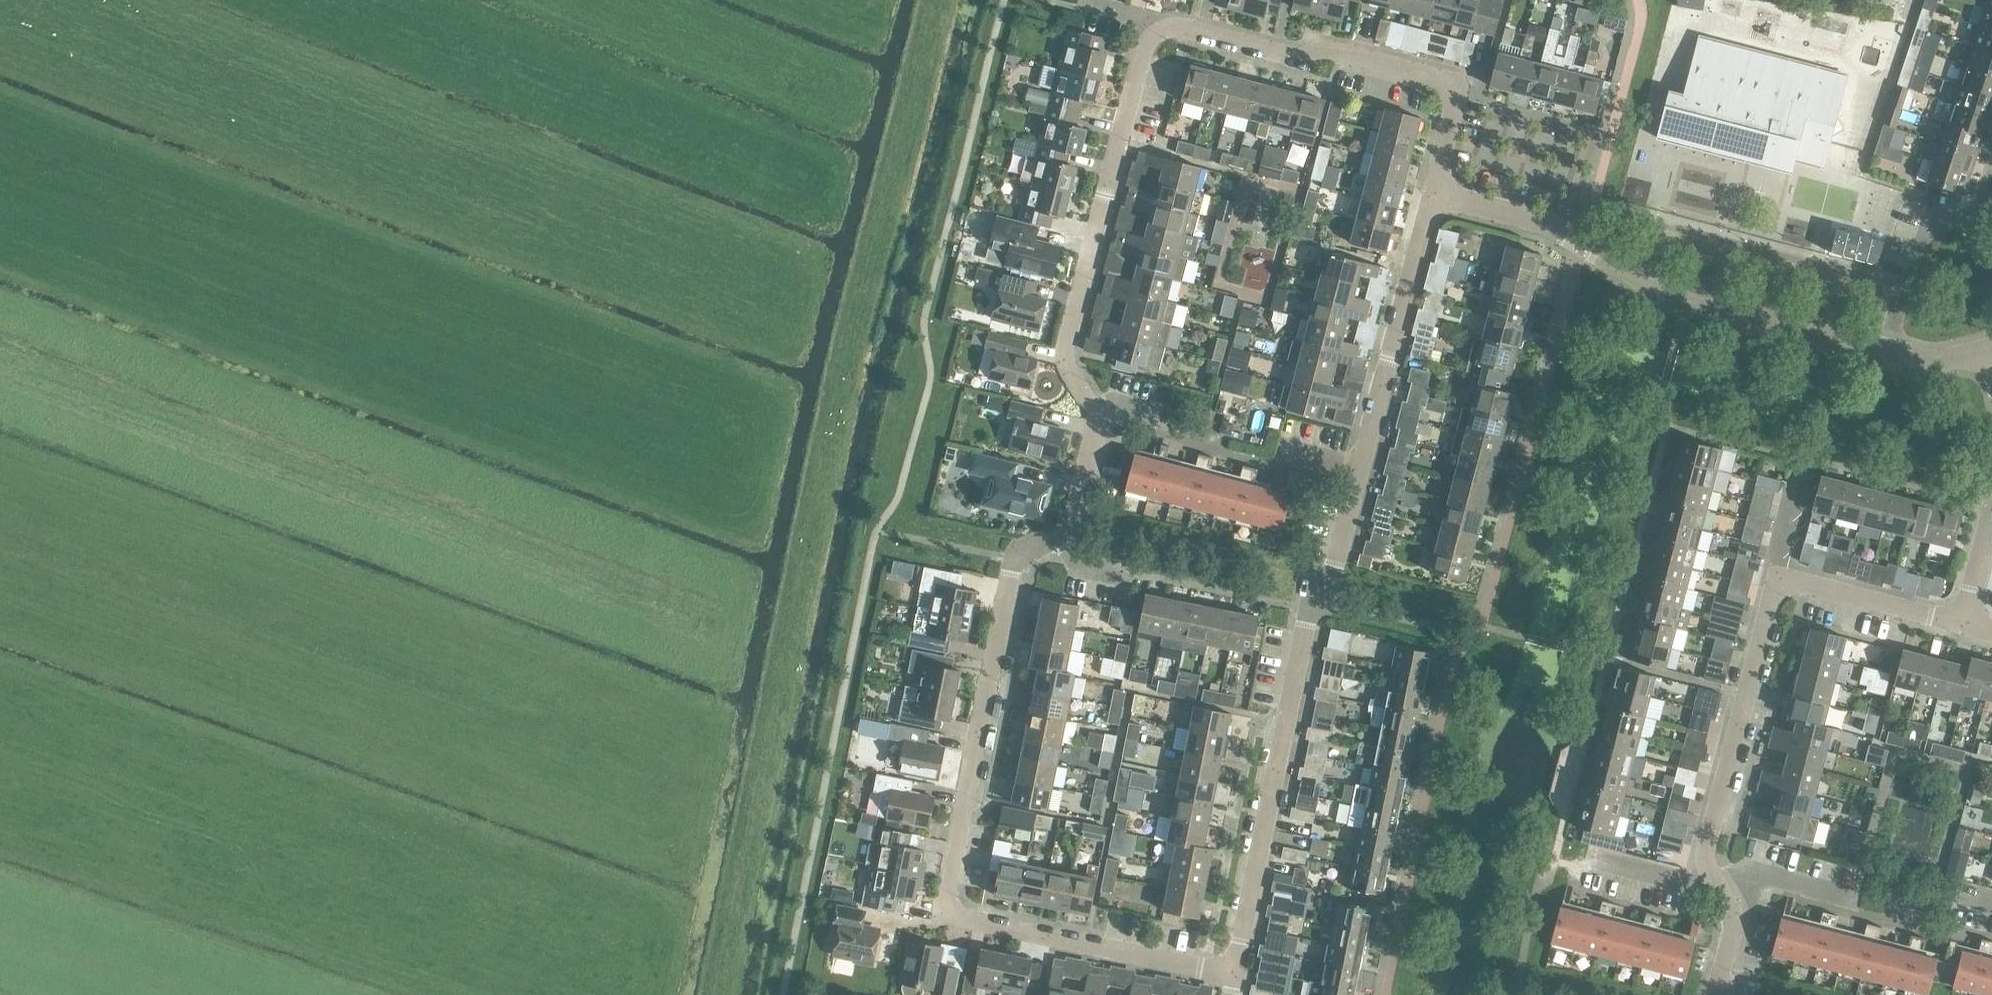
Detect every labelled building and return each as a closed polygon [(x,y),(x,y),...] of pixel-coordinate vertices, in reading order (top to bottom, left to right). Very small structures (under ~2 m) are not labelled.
[(1240,10),(1242,0),(1217,0),(1216,4),(1240,10)] [(1240,10),(1264,16),(1268,0),(1242,0),(1240,10)] [(1317,13),(1321,0),(1295,0),(1293,7),(1317,13)] [(1317,13),(1342,19),(1347,0),(1321,0),(1317,13)] [(1411,12),(1414,0),(1391,0),(1390,7),(1411,12)] [(1431,18),(1436,0),(1414,0),(1411,12),(1431,18)] [(1452,23),(1458,0),(1436,0),(1431,18),(1452,23)] [(1473,28),(1480,0),(1458,0),(1452,23),(1473,28)] [(1473,28),(1495,34),(1504,0),(1480,0),(1473,28)] [(1678,7),(1703,11),(1705,0),(1679,0),(1678,7)] [(1979,26),(1991,30),(1991,9),(1985,7),(1979,26)] [(1920,16),(1917,27),(1928,31),(1932,20),(1920,16)] [(1381,18),(1378,29),(1389,31),(1391,21),(1381,18)] [(1972,45),(1991,52),(1991,30),(1979,26),(1972,45)] [(1502,42),(1511,44),(1515,29),(1506,27),(1502,42)] [(1928,31),(1917,27),(1913,39),(1924,42),(1928,31)] [(1533,96),(1553,101),(1565,58),(1553,55),(1559,30),(1550,28),(1544,52),(1541,63),(1533,96)] [(1069,29),(1059,68),(1100,78),(1107,54),(1096,51),(1100,37),(1069,29)] [(1389,31),(1378,29),(1376,39),(1386,42),(1389,31)] [(1423,29),(1420,40),(1431,42),(1433,32),(1423,29)] [(1511,90),(1533,96),(1541,63),(1529,60),(1536,35),(1526,32),(1520,58),(1511,90)] [(1574,106),(1583,74),(1584,67),(1573,64),(1580,36),(1571,34),(1565,58),(1553,101),(1555,101),(1556,106),(1563,108),(1565,104),(1574,106)] [(1844,128),(1837,116),(1845,85),(1816,77),(1819,67),(1701,36),(1685,96),(1671,92),(1667,106),(1666,106),(1658,137),(1748,161),(1751,146),(1794,157),(1793,160),(1823,168),(1832,135),(1844,128)] [(1431,42),(1420,40),(1417,50),(1428,53),(1431,42)] [(1465,40),(1462,50),(1473,53),(1475,43),(1465,40)] [(1966,65),(1991,73),(1991,52),(1972,45),(1966,65)] [(1583,74),(1574,106),(1575,107),(1576,111),(1583,113),(1586,109),(1596,112),(1600,95),(1607,97),(1611,81),(1591,76),(1592,75),(1593,75),(1596,65),(1595,65),(1598,51),(1589,48),(1584,67),(1583,74)] [(1473,53),(1462,50),(1459,61),(1470,64),(1473,53)] [(1490,84),(1511,90),(1520,58),(1498,52),(1490,84)] [(1907,55),(1904,66),(1915,69),(1919,58),(1907,55)] [(1183,100),(1205,106),(1214,72),(1206,69),(1206,65),(1195,62),(1193,66),(1192,66),(1191,70),(1183,68),(1178,86),(1186,88),(1183,100)] [(1960,84),(1991,95),(1991,73),(1966,65),(1960,84)] [(1915,69),(1904,66),(1900,77),(1911,81),(1915,69)] [(1059,68),(1049,106),(1080,114),(1084,100),(1094,103),(1100,78),(1059,68)] [(1205,106),(1227,112),(1236,77),(1214,72),(1205,106)] [(1227,112),(1249,118),(1258,83),(1236,77),(1227,112)] [(1249,118),(1271,123),(1280,89),(1258,83),(1249,118)] [(1953,103),(1990,115),(1991,111),(1991,95),(1960,84),(1953,103)] [(1293,129),(1303,94),(1294,92),(1294,88),(1283,85),(1281,89),(1280,89),(1271,123),(1293,129)] [(1913,112),(1917,101),(1906,97),(1909,89),(1897,85),(1891,105),(1902,108),(1913,112)] [(1326,100),(1303,94),(1293,129),(1291,139),(1314,145),(1326,100)] [(1331,101),(1327,117),(1339,121),(1343,104),(1331,101)] [(1953,103),(1947,123),(1984,135),(1990,115),(1953,103)] [(1902,108),(1891,105),(1884,123),(1896,127),(1902,108)] [(1049,106),(1039,144),(1070,152),(1080,155),(1087,130),(1077,127),(1080,114),(1049,106)] [(1386,108),(1380,131),(1415,140),(1421,117),(1386,108)] [(1339,121),(1327,117),(1323,134),(1335,137),(1339,121)] [(1947,123),(1941,142),(1978,154),(1984,135),(1947,123)] [(1380,131),(1375,153),(1409,162),(1415,140),(1380,131)] [(1882,132),(1878,143),(1889,147),(1893,136),(1882,132)] [(1176,152),(1192,157),(1195,145),(1179,140),(1176,152)] [(1941,142),(1934,162),(1971,174),(1978,154),(1941,142)] [(1889,147),(1878,143),(1874,155),(1886,158),(1889,147)] [(1019,179),(1034,182),(1071,192),(1071,191),(1075,192),(1078,178),(1075,177),(1077,168),(1067,165),(1070,152),(1039,144),(1035,158),(1027,156),(1021,178),(1019,177),(1019,179)] [(1195,145),(1192,157),(1209,161),(1212,149),(1195,145)] [(1320,145),(1315,162),(1327,165),(1332,148),(1320,145)] [(1164,168),(1161,181),(1195,190),(1201,167),(1167,158),(1139,151),(1137,161),(1164,168)] [(1220,164),(1236,168),(1239,156),(1223,152),(1220,164)] [(1375,153),(1369,176),(1404,185),(1409,162),(1375,153)] [(1239,156),(1236,168),(1252,172),(1256,160),(1239,156)] [(1327,165),(1315,162),(1311,178),(1323,181),(1327,165)] [(1971,174),(1934,162),(1927,183),(1964,195),(1971,174)] [(1264,175),(1280,179),(1283,167),(1267,163),(1264,175)] [(1283,167),(1280,179),(1297,184),(1300,172),(1283,167)] [(1369,176),(1363,198),(1398,207),(1404,185),(1369,176)] [(1130,186),(1128,196),(1199,214),(1205,192),(1195,190),(1161,181),(1157,193),(1130,186)] [(1071,192),(1034,182),(1028,206),(1023,205),(1019,220),(1050,228),(1054,214),(1064,217),(1071,192)] [(1308,190),(1304,206),(1316,209),(1320,193),(1308,190)] [(1149,225),(1184,234),(1193,236),(1199,214),(1128,196),(1125,205),(1152,213),(1149,225)] [(1363,198),(1357,220),(1392,229),(1398,207),(1363,198)] [(1232,212),(1235,202),(1224,199),(1221,209),(1232,212)] [(1316,209),(1304,206),(1300,222),(1312,225),(1316,209)] [(1012,241),(1006,264),(1053,277),(1060,248),(1034,241),(1038,227),(998,217),(993,236),(1012,241)] [(1392,229),(1357,220),(1352,242),(1386,251),(1392,229)] [(1119,230),(1116,240),(1178,256),(1184,234),(1149,225),(1146,237),(1119,230)] [(1462,225),(1459,237),(1466,239),(1472,235),(1474,228),(1462,225)] [(1837,229),(1831,252),(1878,265),(1884,242),(1837,229)] [(1223,245),(1225,238),(1213,235),(1212,241),(1223,245)] [(1141,257),(1138,269),(1172,278),(1178,256),(1116,240),(1114,250),(1141,257)] [(1440,243),(1437,253),(1457,258),(1459,248),(1440,243)] [(1507,245),(1501,269),(1536,278),(1542,254),(1507,245)] [(1329,253),(1322,276),(1357,285),(1360,272),(1387,279),(1390,269),(1363,262),(1329,253)] [(1457,258),(1437,253),(1435,263),(1454,268),(1457,258)] [(1107,274),(1105,284),(1166,300),(1172,278),(1138,269),(1134,281),(1107,274)] [(1501,269),(1495,292),(1530,301),(1536,278),(1501,269)] [(1000,288),(992,318),(1039,330),(1047,300),(1025,294),(1029,280),(994,271),(990,286),(1000,288)] [(1322,276),(1317,298),(1378,314),(1381,304),(1354,297),(1357,285),(1322,276)] [(1126,313),(1170,325),(1172,325),(1177,303),(1166,300),(1105,284),(1102,294),(1129,301),(1126,313)] [(1428,290),(1425,299),(1445,304),(1447,295),(1428,290)] [(1495,292),(1489,316),(1524,325),(1530,301),(1495,292)] [(1317,298),(1311,319),(1345,329),(1349,316),(1376,324),(1378,314),(1317,298)] [(1445,304),(1425,299),(1423,309),(1442,314),(1445,304)] [(1223,315),(1233,317),(1235,308),(1226,306),(1223,315)] [(1242,308),(1238,323),(1254,327),(1258,312),(1242,308)] [(1096,318),(1093,328),(1164,347),(1170,325),(1126,313),(1123,326),(1096,318)] [(1518,348),(1518,346),(1522,347),(1525,336),(1521,335),(1524,325),(1489,316),(1483,339),(1518,348)] [(1304,317),(1298,340),(1367,358),(1369,348),(1342,341),(1345,329),(1311,319),(1304,317)] [(1164,347),(1093,328),(1090,338),(1118,345),(1114,358),(1159,370),(1164,347)] [(1028,342),(1015,339),(989,332),(986,346),(997,349),(989,378),(1029,389),(1037,359),(1024,356),(1028,342)] [(1237,332),(1234,343),(1245,345),(1248,335),(1237,332)] [(1435,341),(1416,336),(1410,356),(1430,361),(1435,341)] [(1511,372),(1518,348),(1483,339),(1475,337),(1468,361),(1472,362),(1470,370),(1466,369),(1466,370),(1474,373),(1509,382),(1511,372)] [(1290,362),(1299,364),(1334,373),(1337,360),(1364,368),(1367,358),(1298,340),(1296,340),(1290,362)] [(1232,348),(1227,365),(1241,369),(1245,351),(1232,348)] [(1211,373),(1218,375),(1221,363),(1210,360),(1208,367),(1211,373)] [(1286,384),(1355,402),(1358,392),(1330,385),(1334,373),(1299,364),(1293,386),(1286,384)] [(1239,373),(1226,370),(1221,390),(1234,393),(1239,373)] [(1479,387),(1473,408),(1508,417),(1514,394),(1506,391),(1509,382),(1474,373),(1471,385),(1479,387)] [(1412,382),(1409,391),(1429,397),(1432,387),(1412,382)] [(1355,402),(1286,384),(1280,406),(1322,418),(1325,404),(1353,412),(1355,402)] [(1429,397),(1409,391),(1407,401),(1426,406),(1429,397)] [(989,397),(986,408),(996,411),(999,399),(989,397)] [(1018,419),(1010,448),(1056,460),(1064,429),(1039,423),(1043,409),(1012,401),(1008,416),(1018,419)] [(1457,429),(1467,432),(1502,441),(1502,439),(1506,440),(1509,429),(1505,428),(1508,417),(1473,408),(1463,406),(1457,429)] [(1221,433),(1230,436),(1231,436),(1232,430),(1228,423),(1223,421),(1221,433)] [(1400,428),(1397,438),(1417,443),(1419,433),(1400,428)] [(1467,432),(1461,454),(1496,463),(1502,441),(1467,432)] [(1126,489),(1149,495),(1164,439),(1158,437),(1152,459),(1135,454),(1126,489)] [(1417,443),(1397,438),(1395,448),(1414,453),(1417,443)] [(1149,495),(1171,501),(1180,466),(1159,460),(1160,454),(1167,456),(1170,446),(1163,444),(1164,439),(1149,495)] [(1685,439),(1680,459),(1718,469),(1723,449),(1685,439)] [(949,447),(946,459),(955,461),(957,449),(949,447)] [(1207,455),(1199,453),(1197,464),(1204,466),(1207,455)] [(1009,509),(1042,518),(1043,514),(1045,513),(1047,507),(1045,504),(1050,487),(1014,478),(1018,465),(974,454),(970,472),(988,476),(981,502),(999,507),(1000,510),(1006,511),(1009,509)] [(1461,454),(1455,478),(1490,487),(1496,463),(1461,454)] [(1211,468),(1214,457),(1207,455),(1204,466),(1211,468)] [(1676,473),(1675,480),(1713,489),(1718,469),(1680,459),(1679,462),(1675,463),(1674,468),(1676,473)] [(1251,467),(1244,465),(1241,476),(1248,478),(1251,467)] [(1171,501),(1193,507),(1202,472),(1180,466),(1171,501)] [(1251,467),(1248,478),(1256,479),(1258,469),(1251,467)] [(1193,507),(1215,512),(1225,478),(1202,472),(1193,507)] [(1269,489),(1260,524),(1282,530),(1292,495),(1306,499),(1312,477),(1291,472),(1285,494),(1269,489)] [(1756,486),(1768,489),(1771,477),(1759,474),(1756,486)] [(1388,475),(1385,484),(1405,490),(1407,480),(1388,475)] [(1812,511),(1836,517),(1845,482),(1821,476),(1812,511)] [(1771,477),(1768,489),(1779,492),(1782,480),(1771,477)] [(1215,512),(1238,518),(1247,484),(1225,478),(1215,512)] [(1455,478),(1449,501),(1484,510),(1490,487),(1455,478)] [(1675,480),(1670,499),(1708,509),(1713,489),(1675,480)] [(1836,517),(1859,523),(1869,488),(1845,482),(1836,517)] [(1238,518),(1260,524),(1269,489),(1247,484),(1238,518)] [(1405,490),(1385,484),(1382,494),(1402,499),(1405,490)] [(1859,523),(1883,529),(1892,494),(1869,488),(1859,523)] [(1883,529),(1906,535),(1915,501),(1892,494),(1883,529)] [(1670,499),(1665,519),(1703,529),(1708,509),(1670,499)] [(1449,501),(1443,524),(1477,533),(1484,510),(1449,501)] [(1906,535),(1929,541),(1938,507),(1915,501),(1906,535)] [(1938,507),(1929,541),(1953,548),(1962,513),(1938,507)] [(1746,526),(1758,529),(1761,517),(1749,514),(1746,526)] [(1761,517),(1758,529),(1769,532),(1772,520),(1761,517)] [(1665,519),(1659,539),(1697,549),(1703,529),(1665,519)] [(1375,521),(1373,531),(1392,536),(1395,526),(1375,521)] [(1443,524),(1437,548),(1471,557),(1477,533),(1443,524)] [(1392,536),(1373,531),(1370,541),(1390,546),(1392,536)] [(1659,539),(1654,559),(1692,569),(1697,549),(1659,539)] [(1799,561),(1810,564),(1815,544),(1804,541),(1799,561)] [(1471,557),(1437,548),(1430,572),(1465,581),(1471,557)] [(1726,550),(1724,556),(1737,560),(1739,553),(1726,550)] [(1837,571),(1846,573),(1851,554),(1842,551),(1837,571)] [(1736,565),(1747,568),(1750,556),(1739,553),(1737,560),(1736,565)] [(1361,554),(1359,563),(1359,564),(1371,567),(1373,557),(1361,554)] [(1851,554),(1846,573),(1856,576),(1861,556),(1851,554)] [(1750,556),(1747,568),(1759,571),(1762,560),(1750,556)] [(1654,559),(1649,579),(1687,589),(1692,569),(1654,559)] [(1883,583),(1893,585),(1898,566),(1888,563),(1883,583)] [(936,595),(933,609),(971,617),(976,591),(951,586),(954,573),(924,566),(919,591),(936,595)] [(1898,566),(1893,585),(1903,588),(1908,568),(1898,566)] [(1935,575),(1929,595),(1940,598),(1945,578),(1935,575)] [(1649,579),(1644,598),(1693,611),(1698,591),(1687,589),(1649,579)] [(1725,605),(1737,608),(1740,596),(1728,593),(1725,605)] [(1139,629),(1162,634),(1169,599),(1146,594),(1139,629)] [(1740,596),(1737,608),(1749,611),(1752,599),(1740,596)] [(1044,598),(1039,621),(1074,628),(1079,605),(1044,598)] [(1644,598),(1639,618),(1677,628),(1687,631),(1693,611),(1644,598)] [(1162,634),(1185,638),(1192,603),(1169,599),(1162,634)] [(1185,638),(1207,643),(1214,608),(1192,603),(1185,638)] [(971,617),(933,609),(917,606),(917,610),(915,610),(913,621),(914,621),(912,631),(911,631),(908,645),(938,651),(941,637),(966,642),(971,617)] [(1207,643),(1229,647),(1236,612),(1214,608),(1207,643)] [(1236,612),(1229,647),(1252,652),(1253,649),(1258,626),(1258,625),(1259,617),(1236,612)] [(1120,631),(1132,634),(1135,616),(1123,614),(1120,631)] [(1639,618),(1634,637),(1672,647),(1677,628),(1639,618)] [(1039,621),(1035,643),(1070,650),(1074,628),(1039,621)] [(1258,626),(1253,649),(1260,650),(1265,627),(1258,625),(1258,626)] [(1811,628),(1805,651),(1840,660),(1846,637),(1811,628)] [(1715,644),(1727,647),(1730,636),(1718,633),(1715,644)] [(1730,636),(1727,647),(1738,650),(1741,639),(1730,636)] [(1672,647),(1634,637),(1628,658),(1666,668),(1672,647)] [(1030,667),(1040,669),(1040,667),(1065,673),(1066,672),(1070,650),(1035,643),(1030,667)] [(1118,644),(1114,661),(1126,663),(1130,646),(1118,644)] [(1398,646),(1394,667),(1427,674),(1432,652),(1398,646)] [(1322,658),(1334,661),(1336,649),(1325,647),(1322,658)] [(922,675),(920,688),(955,695),(960,671),(935,666),(937,655),(913,649),(908,672),(922,675)] [(1336,649),(1334,661),(1346,663),(1348,651),(1336,649)] [(1894,684),(1917,690),(1926,656),(1903,650),(1894,684)] [(1805,651),(1800,673),(1834,682),(1840,660),(1805,651)] [(1883,654),(1878,670),(1890,673),(1895,657),(1883,654)] [(1917,690),(1939,696),(1948,661),(1926,656),(1917,690)] [(1710,657),(1705,678),(1725,684),(1731,663),(1710,657)] [(1986,698),(1991,674),(1991,663),(1971,658),(1969,667),(1971,668),(1965,693),(1986,698)] [(1126,663),(1114,661),(1111,677),(1123,680),(1126,663)] [(1962,702),(1965,693),(1971,668),(1969,667),(1948,661),(1939,696),(1962,702)] [(1618,666),(1613,687),(1651,697),(1656,676),(1618,666)] [(1040,667),(1040,669),(1035,690),(1070,697),(1075,673),(1066,672),(1065,673),(1040,667)] [(1394,667),(1390,688),(1423,694),(1427,674),(1394,667)] [(1131,669),(1129,681),(1146,685),(1149,673),(1131,669)] [(1361,671),(1351,669),(1350,678),(1359,679),(1361,671)] [(1886,690),(1890,673),(1878,670),(1874,686),(1886,690)] [(1800,673),(1794,696),(1828,705),(1834,682),(1800,673)] [(1157,693),(1173,696),(1176,684),(1159,681),(1157,693)] [(1176,684),(1173,696),(1190,699),(1192,688),(1176,684)] [(1371,699),(1369,704),(1419,714),(1423,694),(1390,688),(1380,686),(1377,700),(1371,699)] [(1314,698),(1326,701),(1328,689),(1317,687),(1314,698)] [(1613,687),(1608,706),(1646,716),(1651,697),(1613,687)] [(1707,705),(1704,717),(1716,720),(1723,694),(1700,687),(1696,702),(1707,705)] [(950,719),(951,715),(955,714),(958,699),(955,697),(955,695),(920,688),(917,701),(903,699),(898,721),(923,726),(925,714),(950,719)] [(1201,701),(1218,704),(1220,692),(1204,689),(1201,701)] [(1328,689),(1326,701),(1338,703),(1340,691),(1328,689)] [(1035,690),(1031,712),(1066,719),(1070,697),(1035,690)] [(1114,690),(1111,707),(1123,709),(1126,693),(1114,690)] [(1220,692),(1218,704),(1234,708),(1237,695),(1220,692)] [(1135,695),(1132,712),(1144,714),(1147,697),(1135,695)] [(1788,719),(1797,721),(1797,720),(1823,726),(1823,725),(1828,705),(1794,696),(1788,719)] [(1867,714),(1879,717),(1883,701),(1871,698),(1867,714)] [(1693,714),(1704,717),(1707,705),(1696,702),(1693,714)] [(1372,725),(1382,727),(1415,734),(1419,714),(1369,704),(1369,709),(1375,711),(1372,725)] [(1195,706),(1191,729),(1226,736),(1230,713),(1195,706)] [(1608,706),(1603,726),(1640,736),(1646,716),(1608,706)] [(1123,709),(1111,707),(1108,723),(1120,726),(1123,709)] [(1031,712),(1026,735),(1061,742),(1066,719),(1031,712)] [(1875,734),(1879,717),(1867,714),(1863,731),(1875,734)] [(1775,727),(1772,737),(1826,751),(1832,728),(1823,725),(1823,726),(1797,720),(1797,721),(1794,732),(1775,727)] [(905,742),(899,770),(939,778),(945,747),(927,744),(930,731),(891,723),(887,739),(905,742)] [(1129,724),(1126,740),(1138,743),(1141,726),(1129,724)] [(1603,726),(1597,746),(1635,756),(1640,736),(1603,726)] [(1306,738),(1318,741),(1320,729),(1308,727),(1306,738)] [(1370,738),(1369,745),(1411,754),(1415,734),(1382,727),(1379,740),(1370,738)] [(1226,736),(1191,729),(1186,751),(1221,758),(1223,748),(1227,749),(1229,739),(1225,738),(1226,736)] [(1320,729),(1318,741),(1330,743),(1332,731),(1320,729)] [(1886,743),(1902,747),(1905,735),(1889,731),(1886,743)] [(1026,735),(1022,757),(1057,764),(1061,742),(1026,735)] [(1105,735),(1102,751),(1114,753),(1118,737),(1105,735)] [(1905,735),(1902,747),(1919,751),(1922,740),(1905,735)] [(1789,752),(1786,764),(1821,773),(1826,751),(1772,737),(1770,746),(1789,752)] [(1138,743),(1126,740),(1123,757),(1135,759),(1138,743)] [(1682,753),(1694,756),(1697,745),(1685,742),(1682,753)] [(1991,758),(1991,745),(1980,742),(1977,754),(1991,758)] [(1376,755),(1374,767),(1408,773),(1411,754),(1369,745),(1360,743),(1357,754),(1366,756),(1367,754),(1376,755)] [(1930,754),(1946,759),(1949,747),(1933,743),(1930,754)] [(1697,745),(1694,756),(1706,759),(1709,748),(1697,745)] [(1597,746),(1592,766),(1630,776),(1635,756),(1597,746)] [(1888,750),(1872,746),(1870,746),(1866,761),(1884,766),(1888,750)] [(1949,747),(1946,759),(1963,763),(1966,751),(1949,747)] [(1114,753),(1102,751),(1099,767),(1111,770),(1114,753)] [(1186,751),(1182,774),(1217,781),(1221,758),(1186,751)] [(1022,757),(1017,779),(1052,786),(1057,764),(1022,757)] [(1763,771),(1761,781),(1815,795),(1821,773),(1786,764),(1783,776),(1763,771)] [(1298,778),(1310,781),(1312,769),(1300,766),(1298,778)] [(1592,766),(1587,786),(1625,795),(1630,776),(1592,766)] [(1374,767),(1370,788),(1403,794),(1408,773),(1374,767)] [(1120,768),(1117,785),(1130,788),(1133,771),(1120,768)] [(1312,769),(1310,781),(1322,783),(1324,771),(1312,769)] [(1666,773),(1663,784),(1674,787),(1675,781),(1676,776),(1666,773)] [(899,831),(901,821),(929,826),(935,797),(911,792),(914,781),(880,774),(876,792),(885,794),(880,816),(890,818),(890,819),(891,819),(889,829),(899,831)] [(1182,774),(1177,796),(1212,803),(1217,781),(1182,774)] [(1052,786),(1017,779),(1013,802),(1048,809),(1052,786)] [(1100,779),(1097,795),(1109,798),(1112,781),(1100,779)] [(1684,796),(1687,784),(1675,781),(1674,787),(1669,807),(1686,811),(1689,797),(1684,796)] [(1778,796),(1775,808),(1809,817),(1815,795),(1761,781),(1758,791),(1778,796)] [(1698,787),(1687,784),(1684,796),(1689,797),(1695,799),(1698,787)] [(1130,788),(1117,785),(1114,802),(1126,805),(1130,788)] [(1356,785),(1352,805),(1399,814),(1403,794),(1370,788),(1356,785)] [(1653,785),(1650,794),(1663,797),(1665,788),(1653,785)] [(1582,806),(1620,815),(1628,817),(1633,797),(1625,795),(1587,786),(1582,806)] [(1869,799),(1875,800),(1878,789),(1872,788),(1869,799)] [(1974,790),(1971,802),(1980,804),(1983,792),(1974,790)] [(1109,798),(1097,795),(1094,812),(1106,814),(1109,798)] [(1177,796),(1173,818),(1208,825),(1212,803),(1177,796)] [(1348,825),(1362,827),(1395,834),(1399,814),(1352,805),(1348,825)] [(1620,815),(1582,806),(1577,826),(1615,836),(1620,815)] [(1290,818),(1301,821),(1304,809),(1292,807),(1290,818)] [(1809,817),(1775,808),(1771,820),(1752,815),(1749,826),(1769,831),(1813,843),(1819,820),(1809,817)] [(1304,809),(1301,821),(1313,823),(1316,811),(1304,809)] [(1869,822),(1872,812),(1863,809),(1861,815),(1864,820),(1869,822)] [(1018,822),(1034,825),(1036,813),(1020,810),(1018,822)] [(1036,813),(1034,825),(1051,829),(1053,817),(1036,813)] [(1118,815),(1114,832),(1126,834),(1130,817),(1118,815)] [(1168,842),(1177,844),(1177,843),(1203,848),(1203,847),(1208,825),(1173,818),(1168,842)] [(1662,832),(1673,835),(1676,824),(1665,821),(1662,832)] [(1068,822),(1065,834),(1080,837),(1083,825),(1068,822)] [(878,867),(917,875),(923,876),(926,862),(922,861),(924,851),(916,849),(919,835),(899,831),(889,829),(860,823),(859,830),(878,834),(876,842),(871,845),(869,859),(872,864),(879,865),(878,867)] [(1085,824),(1082,838),(1105,843),(1108,829),(1085,824)] [(1676,824),(1673,835),(1685,838),(1688,827),(1676,824)] [(1362,827),(1358,847),(1391,854),(1395,834),(1362,827)] [(1969,853),(1975,832),(1959,828),(1953,848),(1969,853)] [(1126,834),(1114,832),(1111,848),(1123,851),(1126,834)] [(1323,841),(1313,839),(1311,850),(1321,852),(1323,841)] [(1177,844),(1173,865),(1208,872),(1213,849),(1203,847),(1203,848),(1177,843),(1177,844)] [(1282,858),(1293,860),(1295,849),(1284,846),(1282,858)] [(1358,847),(1354,867),(1387,874),(1391,854),(1358,847)] [(1863,851),(1862,851),(1850,848),(1846,860),(1859,864),(1863,851)] [(1295,849),(1293,860),(1305,863),(1308,851),(1295,849)] [(1962,880),(1969,853),(1953,849),(1946,876),(1962,880)] [(1108,858),(1104,874),(1116,877),(1120,860),(1108,858)] [(994,894),(1019,899),(1026,864),(1001,859),(994,894)] [(1073,874),(1066,909),(1090,914),(1100,866),(1088,863),(1086,876),(1073,874)] [(1019,899),(1042,904),(1049,869),(1026,864),(1019,899)] [(1173,865),(1168,887),(1204,894),(1208,872),(1173,865)] [(917,875),(878,867),(874,891),(866,890),(863,905),(895,911),(897,897),(914,900),(916,889),(914,888),(917,875)] [(1387,874),(1354,867),(1349,888),(1383,895),(1387,874)] [(1042,904),(1066,909),(1073,874),(1049,869),(1042,904)] [(1292,883),(1294,876),(1275,872),(1273,881),(1292,885),(1292,883)] [(1116,877),(1104,874),(1101,891),(1113,893),(1116,877)] [(1294,896),(1296,886),(1273,881),(1271,891),(1294,896)] [(1552,942),(1575,948),(1584,913),(1568,909),(1574,887),(1567,886),(1562,907),(1561,907),(1552,942)] [(1204,894),(1168,887),(1164,911),(1199,918),(1204,894)] [(1773,953),(1795,959),(1804,924),(1788,920),(1794,899),(1788,897),(1782,919),(1773,953)] [(1608,913),(1610,902),(1603,900),(1600,911),(1608,913)] [(1334,924),(1368,931),(1368,928),(1373,927),(1374,918),(1371,915),(1373,904),(1362,902),(1361,906),(1339,902),(1334,924)] [(1618,904),(1610,902),(1608,913),(1615,915),(1618,904)] [(1266,916),(1277,918),(1279,906),(1268,904),(1266,916)] [(834,955),(873,963),(880,931),(862,927),(865,912),(838,906),(834,926),(840,927),(834,955)] [(1279,906),(1277,918),(1289,920),(1292,909),(1279,906)] [(1652,924),(1655,914),(1647,912),(1644,923),(1652,924)] [(1831,914),(1823,912),(1821,922),(1828,924),(1831,914)] [(1575,948),(1597,953),(1606,919),(1584,913),(1575,948)] [(1655,914),(1652,924),(1659,926),(1662,916),(1655,914)] [(1838,916),(1831,914),(1828,924),(1835,926),(1838,916)] [(1597,953),(1619,959),(1628,925),(1606,919),(1597,953)] [(1672,936),(1663,971),(1686,977),(1695,942),(1710,945),(1715,924),(1694,919),(1689,940),(1672,936)] [(1872,936),(1875,925),(1867,923),(1865,934),(1872,936)] [(1368,931),(1334,924),(1330,944),(1364,951),(1364,950),(1368,948),(1370,939),(1367,936),(1368,931)] [(1795,959),(1817,965),(1826,930),(1804,924),(1795,959)] [(1619,959),(1641,965),(1650,930),(1628,925),(1619,959)] [(1875,925),(1872,936),(1880,938),(1882,927),(1875,925)] [(1641,965),(1663,971),(1672,936),(1650,930),(1641,965)] [(1817,965),(1839,971),(1848,936),(1826,930),(1817,965)] [(1919,937),(1912,935),(1909,945),(1916,947),(1919,937)] [(1839,971),(1861,976),(1870,942),(1848,936),(1839,971)] [(1919,937),(1916,947),(1924,949),(1926,939),(1919,937)] [(1989,941),(1982,939),(1979,949),(1987,951),(1989,941)] [(934,989),(933,994),(939,994),(954,994),(959,969),(939,965),(943,947),(910,941),(902,982),(904,983),(902,989),(903,994),(922,994),(923,994),(924,987),(934,989)] [(1861,976),(1884,982),(1893,947),(1870,942),(1861,976)] [(1258,956),(1269,958),(1271,946),(1260,944),(1258,956)] [(1330,944),(1326,964),(1360,971),(1364,951),(1330,944)] [(1953,986),(1976,992),(1985,957),(1964,951),(1965,946),(1964,945),(1959,965),(1953,985),(1953,986)] [(1271,946),(1269,958),(1281,961),(1284,949),(1271,946)] [(1884,982),(1906,988),(1915,953),(1893,947),(1884,982)] [(1000,989),(1007,954),(982,949),(978,969),(967,967),(962,992),(979,994),(984,994),(986,987),(1000,989)] [(1932,980),(1938,959),(1939,953),(1938,953),(1936,959),(1915,953),(1906,988),(1928,994),(1932,980)] [(1000,989),(1013,992),(1012,994),(1035,994),(1038,981),(1027,979),(1031,959),(1007,954),(1000,989)] [(1072,990),(1060,987),(1066,960),(1055,957),(1049,985),(1047,994),(1071,994),(1072,990)] [(1989,994),(1991,994),(1991,959),(1985,957),(1976,992),(1989,994)] [(1932,980),(1953,985),(1959,965),(1938,959),(1932,980)] [(1310,981),(1356,991),(1356,990),(1361,988),(1362,979),(1359,976),(1360,971),(1326,964),(1322,983),(1310,981)] [(1100,967),(1090,965),(1085,992),(1072,990),(1071,994),(1095,994),(1100,967)] [(1110,969),(1100,967),(1095,994),(1105,994),(1110,969)] [(1145,976),(1135,974),(1131,994),(1141,994),(1145,976)] [(1155,978),(1145,976),(1141,994),(1151,994),(1155,978)] [(1308,994),(1355,994),(1356,991),(1310,981),(1308,994)] [(1190,985),(1180,983),(1177,994),(1188,994),(1190,985)] [(1263,986),(1252,984),(1250,994),(1261,994),(1263,986)] [(1188,994),(1198,994),(1200,987),(1190,985),(1188,994)] [(1261,994),(1274,994),(1275,989),(1263,986),(1261,994)]
